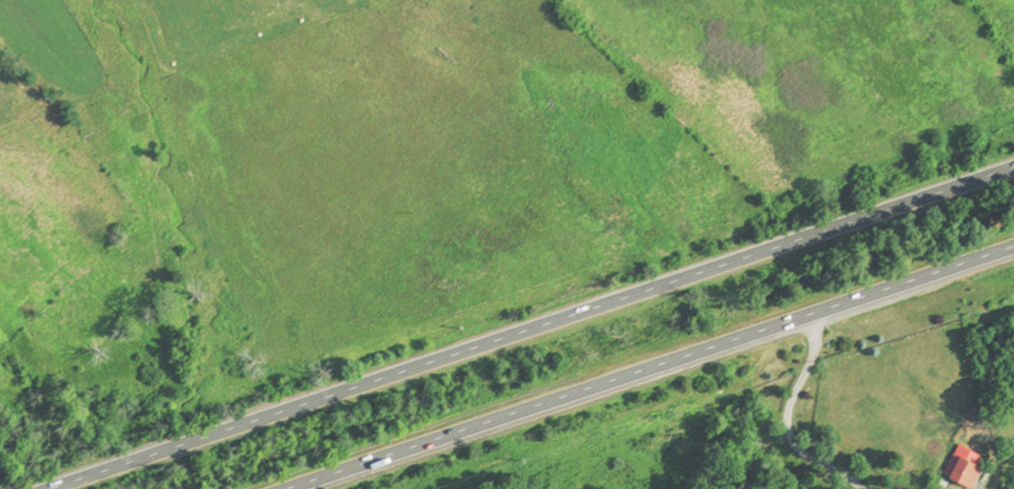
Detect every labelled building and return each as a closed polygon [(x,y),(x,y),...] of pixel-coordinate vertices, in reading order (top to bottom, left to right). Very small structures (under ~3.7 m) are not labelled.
[(961,488),(968,488),(977,469),(948,455),(937,477),(961,488)]
